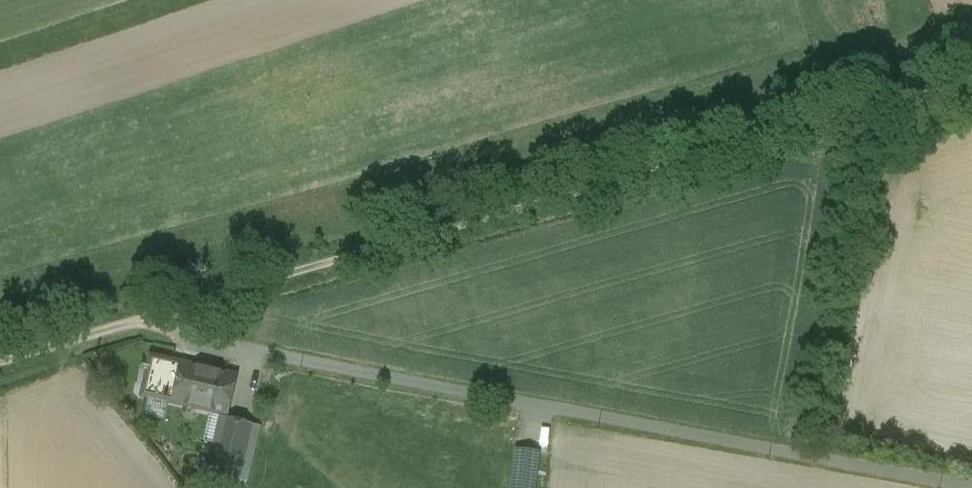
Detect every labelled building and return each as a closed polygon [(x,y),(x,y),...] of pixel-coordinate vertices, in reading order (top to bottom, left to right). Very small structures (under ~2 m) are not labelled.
[(235,378),(152,360),(144,396),(211,411),(225,414),(226,415),(235,378)] [(218,445),(223,421),(225,414),(211,411),(204,442),(218,445)] [(260,429),(223,421),(218,445),(211,473),(247,481),(260,429)] [(515,450),(511,487),(536,487),(539,453),(515,450)]
